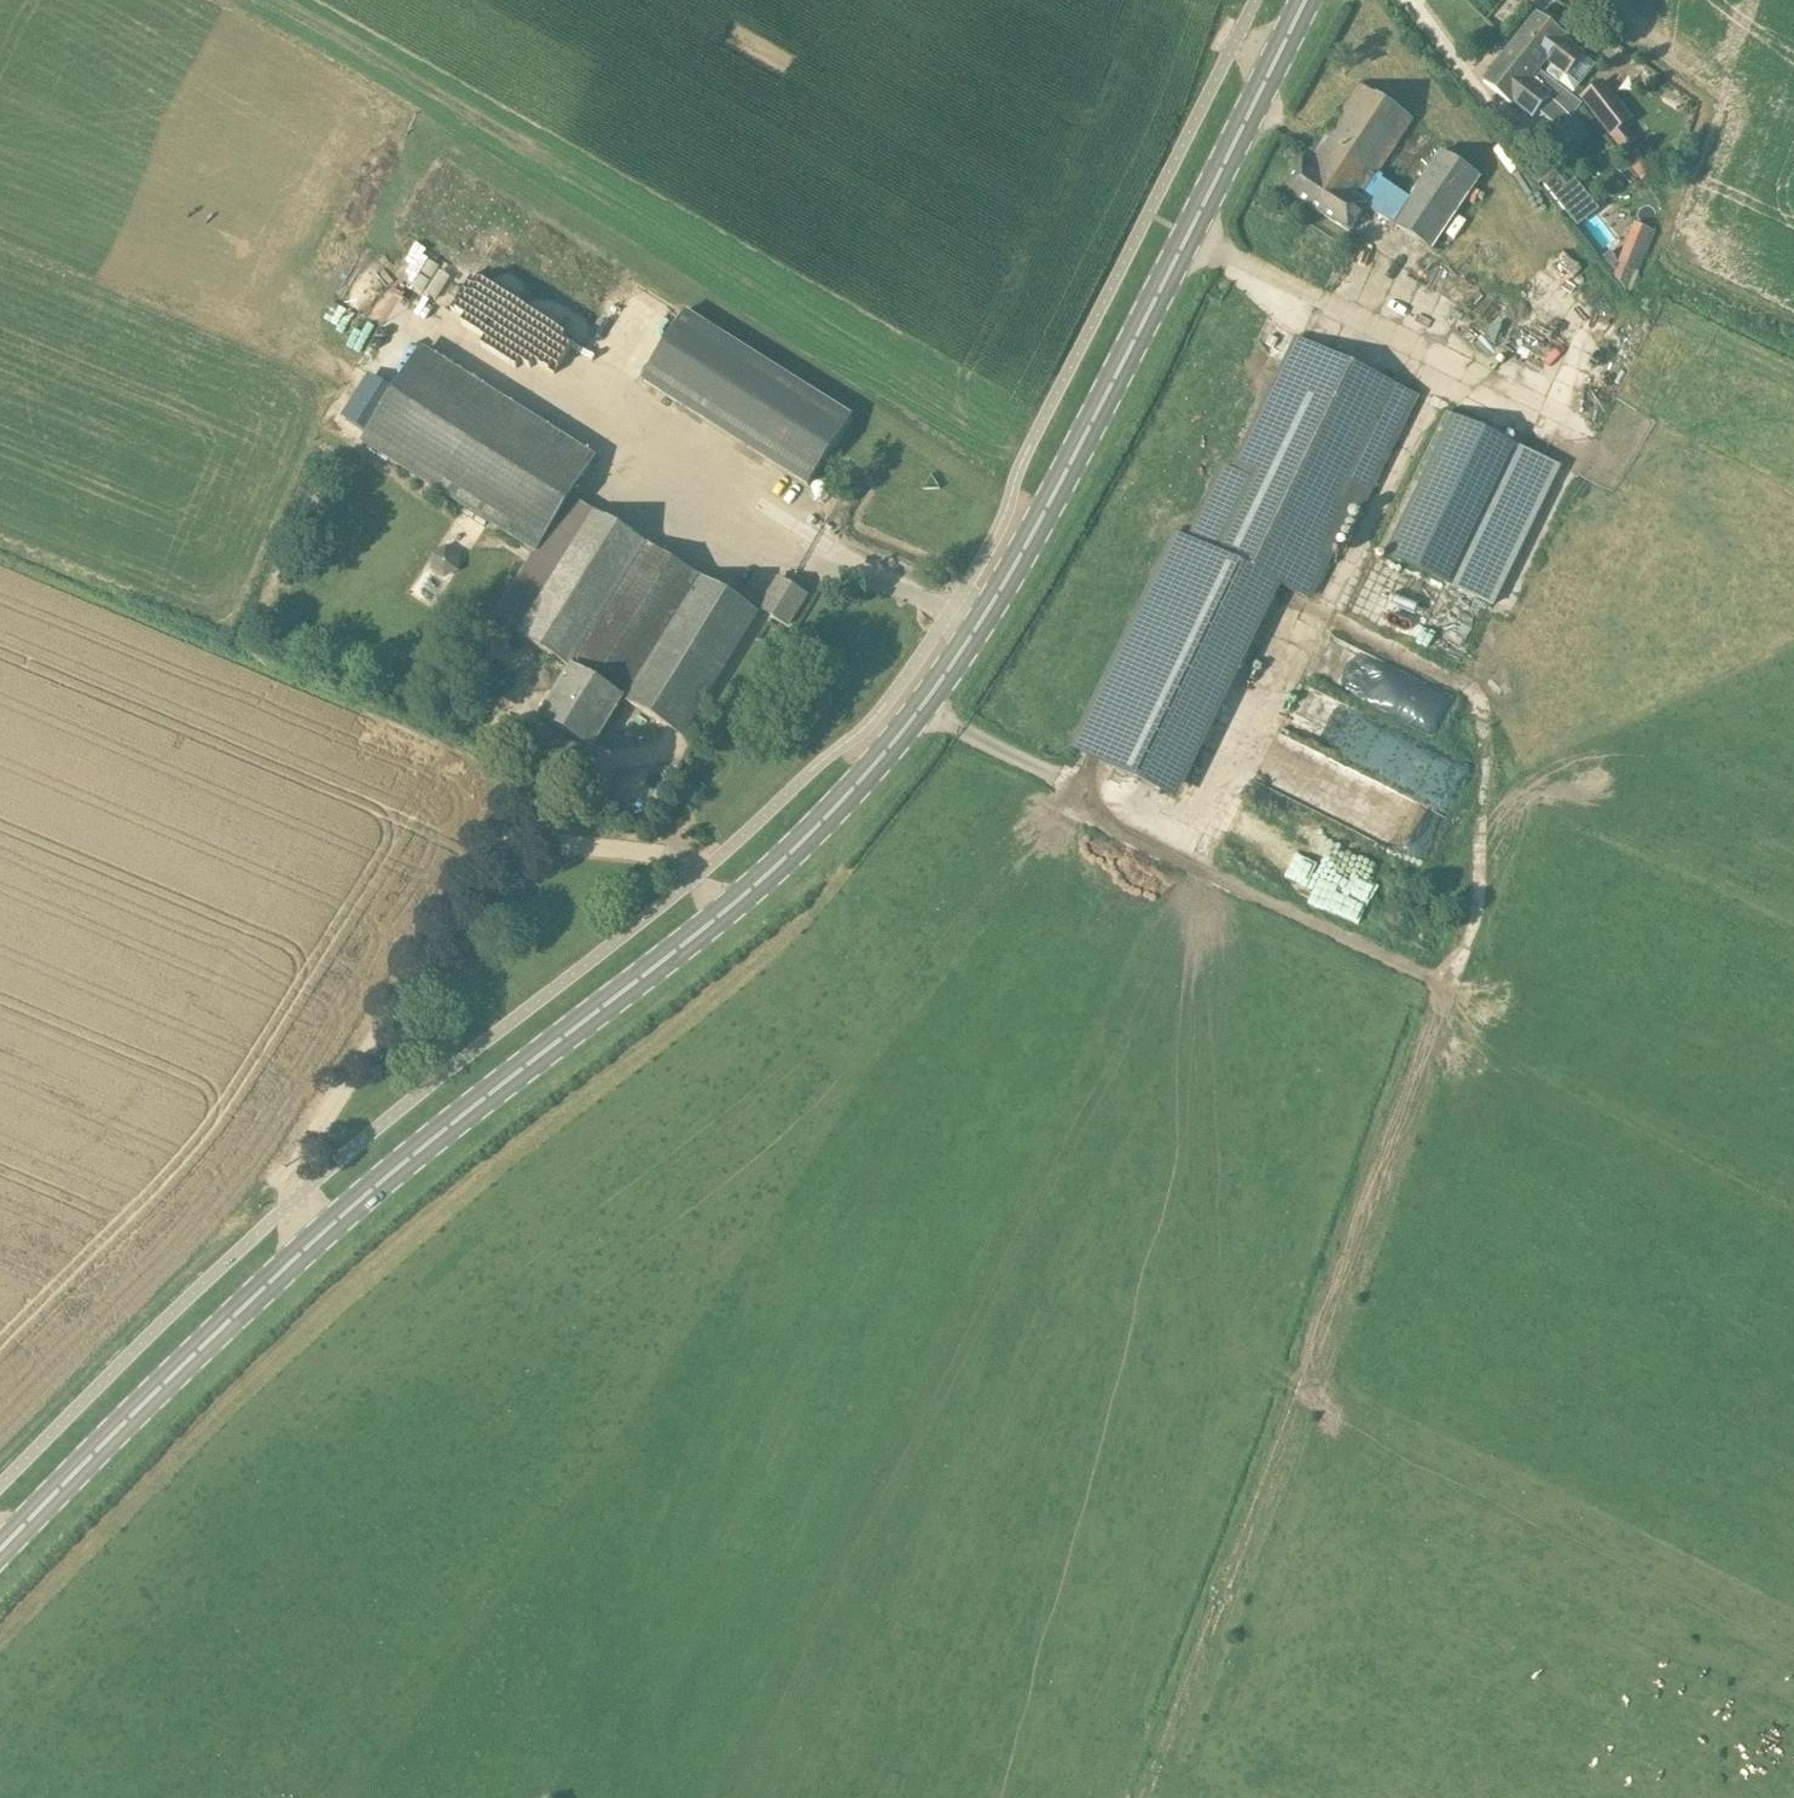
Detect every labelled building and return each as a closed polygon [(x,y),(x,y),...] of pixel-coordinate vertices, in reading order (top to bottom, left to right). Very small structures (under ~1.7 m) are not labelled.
[(1568,76),(1585,52),(1566,38),(1537,15),(1511,47),(1539,70),(1540,70),(1547,61),(1568,76)] [(1511,47),(1483,82),(1511,104),(1513,102),(1533,118),(1538,111),(1562,130),(1582,104),(1540,70),(1539,70),(1511,47)] [(1605,81),(1581,100),(1590,110),(1623,152),(1637,140),(1626,125),(1634,118),(1613,92),(1605,81)] [(1348,232),(1365,207),(1366,206),(1391,223),(1432,251),(1482,177),(1441,150),(1409,197),(1377,175),(1414,120),(1361,85),(1315,153),(1311,150),(1285,190),(1348,232)] [(1623,158),(1613,147),(1605,153),(1615,165),(1623,158)] [(453,160),(410,228),(603,352),(647,284),(453,160)] [(1556,171),(1542,181),(1568,214),(1581,204),(1575,196),(1569,188),(1556,171)] [(1634,223),(1614,272),(1632,295),(1648,251),(1655,232),(1634,223)] [(811,484),(855,416),(687,309),(644,378),(811,484)] [(1179,533),(1075,748),(1176,798),(1281,582),(1314,598),(1357,511),(1362,514),(1419,397),(1300,340),(1237,470),(1229,467),(1228,468),(1193,540),(1179,533)] [(761,612),(574,497),(599,457),(423,346),(363,440),(535,548),(534,550),(494,616),(550,652),(571,665),(574,660),(628,691),(630,692),(626,700),(685,736),(761,612)] [(1446,411),(1377,552),(1379,553),(1459,590),(1491,605),(1495,607),(1562,467),(1527,450),(1446,411)] [(434,551),(432,566),(445,574),(458,568),(459,553),(447,545),(434,551)] [(760,607),(791,626),(811,592),(780,573),(760,607)] [(560,688),(542,716),(593,748),(626,696),(573,665),(573,666),(560,688)] [(1375,775),(1449,803),(1464,765),(1390,736),(1390,738),(1389,738),(1383,753),(1375,775)]
